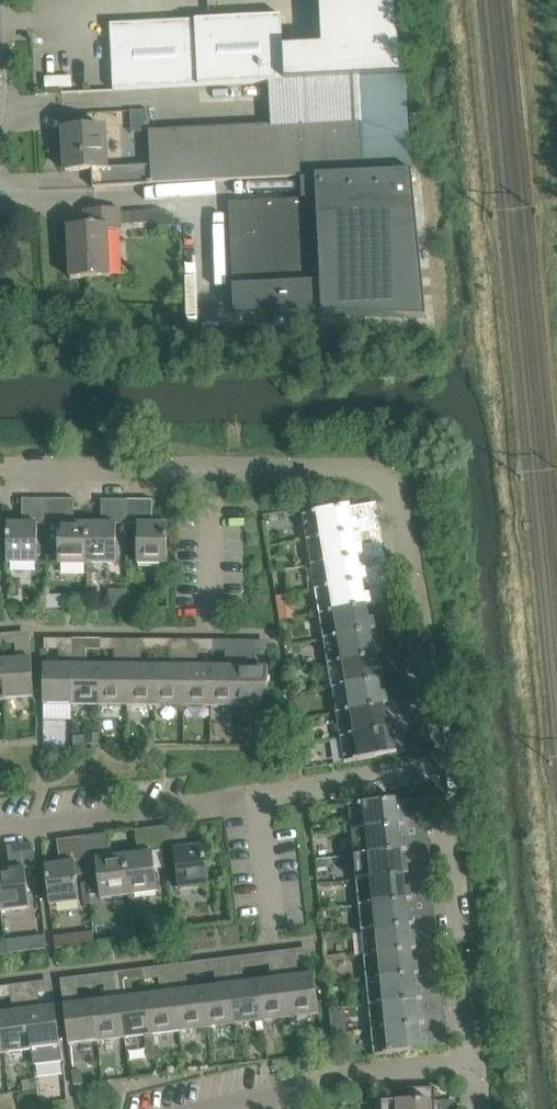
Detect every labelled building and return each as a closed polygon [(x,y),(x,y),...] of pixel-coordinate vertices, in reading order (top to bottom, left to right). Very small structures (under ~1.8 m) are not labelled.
[(110,24),(114,90),(198,86),(269,82),(312,80),(401,76),(393,0),(320,0),(322,49),(282,51),(281,16),(195,20),(110,24)] [(271,125),(149,131),(151,165),(152,184),(315,176),(349,174),(412,171),(406,76),(402,76),(401,76),(312,80),(269,82),(271,125)] [(104,127),(63,129),(65,171),(92,170),(93,187),(152,184),(151,166),(149,141),(150,165),(106,167),(104,127)] [(316,199),(228,203),(232,286),(234,309),(297,312),(387,315),(427,317),(412,171),(349,174),(315,176),(316,199)] [(68,226),(71,279),(110,277),(107,230),(121,229),(120,208),(85,210),(85,225),(68,226)] [(165,208),(133,209),(133,224),(160,223),(160,225),(175,225),(174,212),(165,208)] [(7,523),(7,563),(37,563),(37,555),(41,555),(41,543),(37,543),(37,524),(48,524),(48,499),(23,499),(22,523),(7,523)] [(48,524),(48,544),(59,544),(58,558),(58,563),(87,563),(88,524),(74,524),(74,500),(48,499),(48,524)] [(127,500),(101,500),(101,524),(88,524),(87,563),(116,563),(116,524),(127,524),(127,500)] [(153,500),(127,500),(127,524),(137,524),(137,563),(167,564),(168,524),(153,524),(153,500)] [(350,507),(303,515),(307,540),(354,532),(354,533),(380,528),(379,518),(353,522),(350,507)] [(307,540),(311,565),(359,557),(385,553),(383,543),(357,547),(354,533),(354,532),(307,540)] [(359,557),(311,565),(315,590),(363,582),(389,578),(387,567),(361,572),(359,557)] [(367,607),(393,602),(391,592),(365,596),(363,582),(315,590),(319,614),(367,606),(367,607)] [(397,627),(395,617),(369,621),(367,607),(367,606),(319,614),(323,639),(371,631),(397,627)] [(375,656),(401,652),(400,641),(374,646),(371,631),(323,639),(328,664),(375,655),(375,656)] [(34,698),(30,641),(25,641),(25,637),(15,638),(16,660),(3,661),(6,700),(34,698)] [(44,665),(44,705),(44,717),(71,717),(72,705),(72,644),(59,644),(59,650),(59,665),(44,665)] [(100,666),(86,666),(87,644),(72,644),(72,705),(100,705),(100,666)] [(114,644),(114,666),(100,666),(100,705),(128,705),(128,644),(114,644)] [(156,666),(142,666),(142,644),(128,644),(128,705),(156,706),(156,666)] [(170,644),(170,666),(156,666),(156,706),(184,706),(184,645),(170,644)] [(212,667),(198,667),(198,645),(184,645),(184,706),(212,706),(212,667)] [(226,645),(225,667),(212,667),(212,706),(240,707),(240,645),(226,645)] [(268,707),(268,667),(253,667),(253,645),(240,645),(240,707),(268,707)] [(405,676),(404,666),(378,670),(375,656),(375,655),(328,664),(332,688),(379,680),(380,681),(405,676)] [(380,681),(379,680),(332,688),(336,713),(383,705),(384,705),(410,701),(408,691),(382,695),(380,681)] [(384,705),(383,705),(336,713),(340,737),(388,729),(388,730),(414,726),(412,715),(386,720),(384,705)] [(412,751),(412,749),(418,749),(416,740),(390,744),(388,730),(388,729),(340,737),(344,763),(412,751)] [(399,826),(425,824),(424,813),(398,816),(397,800),(349,805),(351,831),(399,826)] [(186,824),(161,827),(164,851),(174,850),(179,889),(209,885),(204,846),(189,848),(186,824)] [(428,849),(427,838),(401,841),(399,826),(351,831),(354,856),(402,851),(428,849)] [(166,867),(164,851),(161,827),(135,830),(138,854),(124,856),(129,895),(158,891),(155,869),(166,867)] [(108,834),(82,837),(85,861),(87,875),(90,895),(100,894),(101,899),(129,895),(124,856),(111,858),(108,834)] [(87,875),(85,861),(82,837),(57,840),(60,864),(45,866),(50,905),(80,901),(76,877),(87,875)] [(10,870),(0,871),(0,901),(1,911),(30,907),(25,869),(36,867),(33,843),(7,846),(10,870)] [(404,876),(431,874),(429,863),(403,866),(402,851),(354,856),(356,881),(404,876)] [(433,898),(432,888),(406,891),(404,876),(356,881),(359,905),(407,901),(433,898)] [(408,915),(407,901),(359,905),(361,930),(409,925),(409,926),(436,923),(435,913),(408,915)] [(411,940),(409,926),(409,925),(361,930),(364,955),(412,950),(412,951),(438,948),(437,938),(411,940)] [(45,935),(32,937),(34,950),(47,947),(45,935)] [(413,965),(412,951),(412,950),(364,955),(366,980),(414,975),(414,976),(441,973),(440,963),(413,965)] [(319,1014),(314,975),(299,976),(296,955),(283,956),(291,1017),(319,1014)] [(269,958),(271,980),(258,981),(263,1021),(291,1017),(283,956),(269,958)] [(244,983),(241,962),(228,963),(235,1024),(263,1021),(258,981),(244,983)] [(214,965),(216,987),(203,988),(208,1028),(235,1024),(228,963),(214,965)] [(188,990),(186,969),(172,970),(180,1031),(208,1028),(203,988),(188,990)] [(158,972),(161,994),(147,995),(152,1035),(180,1031),(172,970),(158,972)] [(134,997),(131,975),(117,977),(124,1038),(152,1035),(147,995),(134,997)] [(416,990),(414,976),(414,975),(366,980),(369,1005),(417,1000),(417,1001),(443,998),(442,987),(416,990)] [(104,981),(104,985),(106,1001),(91,1002),(96,1041),(124,1038),(117,977),(111,978),(111,981),(104,981)] [(79,1004),(76,982),(61,984),(69,1045),(96,1041),(91,1002),(79,1004)] [(38,987),(25,989),(32,1050),(34,1064),(62,1061),(60,1046),(55,1007),(40,1009),(38,993),(38,987)] [(11,997),(13,1012),(0,1014),(0,1015),(5,1053),(32,1050),(25,989),(10,990),(11,997)] [(446,1023),(445,1012),(418,1015),(417,1001),(417,1000),(369,1005),(371,1030),(419,1025),(420,1025),(446,1023)] [(448,1048),(447,1037),(421,1040),(420,1025),(419,1025),(371,1030),(374,1055),(448,1048)] [(435,1102),(435,1088),(407,1089),(407,1101),(382,1102),(382,1108),(430,1108),(430,1102),(435,1102)]
